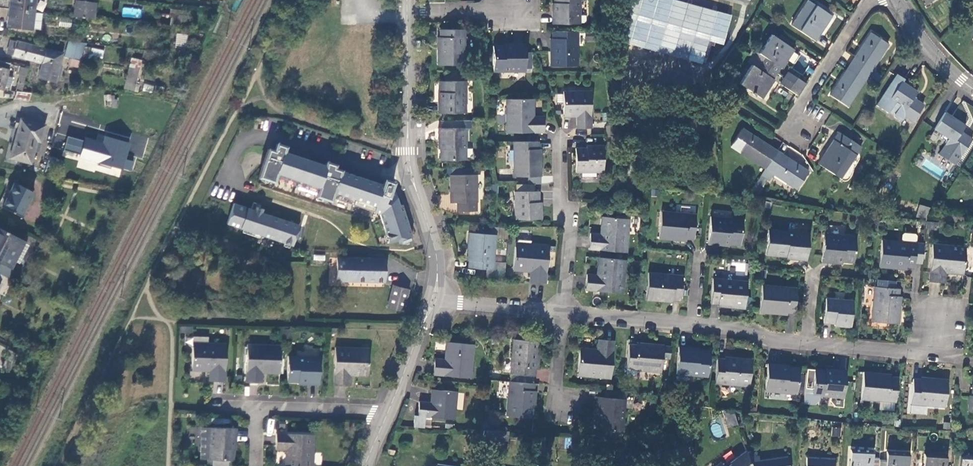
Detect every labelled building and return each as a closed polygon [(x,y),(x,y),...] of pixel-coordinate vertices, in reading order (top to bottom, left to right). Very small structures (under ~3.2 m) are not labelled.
[(9,9),(33,12),(35,0),(10,0),(9,9)] [(580,0),(555,0),(555,11),(552,12),(552,24),(580,24),(580,0)] [(704,63),(709,41),(724,45),(732,14),(676,0),(636,0),(626,44),(704,63)] [(84,18),(85,18),(87,2),(76,1),(74,17),(75,17),(84,18)] [(816,41),(833,15),(809,1),(793,25),(816,41)] [(87,2),(85,18),(94,19),(96,3),(87,2)] [(121,16),(140,18),(141,9),(122,7),(121,16)] [(33,12),(9,9),(6,26),(31,30),(33,12)] [(33,12),(31,30),(39,30),(41,13),(33,12)] [(178,27),(179,13),(173,12),(171,26),(178,27)] [(71,20),(60,19),(60,27),(70,28),(71,20)] [(577,31),(554,31),(554,53),(550,53),(551,67),(577,67),(577,31)] [(872,32),(851,64),(869,75),(890,44),(872,32)] [(185,54),(186,52),(187,35),(178,34),(175,53),(185,54)] [(466,64),(466,34),(440,34),(440,49),(438,50),(438,65),(466,64)] [(762,64),(777,73),(781,67),(783,69),(795,50),(773,35),(760,54),(766,58),(762,64)] [(62,55),(11,40),(7,54),(42,64),(38,79),(55,83),(62,55)] [(87,44),(69,42),(67,52),(68,52),(64,69),(79,73),(87,44)] [(525,72),(525,45),(512,44),(512,46),(494,46),(494,72),(525,72)] [(90,47),(89,56),(102,58),(103,49),(90,47)] [(131,59),(129,67),(140,70),(142,62),(131,59)] [(0,62),(0,90),(3,91),(5,85),(6,80),(9,70),(10,65),(0,62)] [(774,79),(777,73),(762,64),(759,69),(753,65),(741,83),(763,99),(775,80),(774,79)] [(869,75),(851,64),(831,95),(848,107),(869,75)] [(124,66),(121,79),(126,80),(129,67),(124,66)] [(20,75),(17,85),(23,87),(28,69),(18,67),(17,72),(16,73),(20,75)] [(126,80),(136,82),(140,70),(129,67),(126,80)] [(802,89),(806,83),(789,72),(785,78),(802,89)] [(905,79),(898,75),(890,86),(897,90),(903,82),(905,79)] [(798,96),(802,89),(785,78),(781,84),(798,96)] [(125,82),(124,88),(123,91),(134,93),(136,85),(125,82)] [(917,92),(903,82),(897,90),(890,86),(877,106),(889,114),(890,112),(895,115),(896,118),(901,121),(903,121),(906,117),(914,122),(925,106),(914,98),(917,92)] [(142,90),(152,92),(154,85),(144,83),(142,90)] [(466,113),(466,83),(440,84),(440,101),(439,101),(439,113),(466,113)] [(13,92),(14,99),(28,101),(31,94),(22,93),(13,92)] [(592,129),(592,92),(564,93),(564,114),(577,114),(578,128),(592,129)] [(54,111),(67,110),(66,99),(66,98),(53,100),(54,111)] [(535,117),(534,99),(507,100),(507,134),(544,133),(545,117),(535,117)] [(961,155),(962,155),(972,139),(965,134),(967,132),(963,129),(965,125),(945,112),(934,129),(949,138),(939,154),(955,164),(961,155)] [(44,125),(17,119),(15,127),(18,128),(11,158),(31,163),(37,141),(40,141),(44,125)] [(466,160),(467,128),(439,128),(439,142),(441,143),(441,160),(466,160)] [(767,169),(778,151),(770,145),(743,128),(731,146),(767,169)] [(78,159),(76,167),(120,177),(121,169),(131,171),(134,160),(127,159),(130,146),(69,132),(63,155),(78,159)] [(841,179),(862,147),(840,132),(819,164),(841,179)] [(539,163),(539,142),(515,142),(515,177),(541,177),(542,163),(539,163)] [(317,193),(316,196),(330,201),(331,198),(379,214),(388,243),(411,236),(401,204),(399,205),(395,191),(391,190),(393,184),(384,181),(383,185),(333,169),(335,165),(326,162),(325,166),(283,152),(285,149),(276,146),(274,151),(268,149),(258,177),(274,182),(274,179),(317,193)] [(605,172),(604,147),(587,146),(587,148),(577,148),(577,172),(605,172)] [(809,171),(778,151),(767,169),(798,189),(809,171)] [(477,203),(477,175),(451,175),(451,192),(453,192),(453,203),(458,203),(458,212),(477,212),(477,203)] [(14,184),(8,195),(4,193),(0,201),(0,206),(21,216),(33,193),(14,184)] [(539,192),(514,192),(515,219),(541,220),(541,202),(539,202),(539,192)] [(253,203),(251,209),(258,212),(261,205),(253,203)] [(233,204),(227,224),(292,246),(299,225),(258,212),(251,209),(233,204)] [(918,205),(915,219),(928,221),(935,210),(918,205)] [(694,240),(696,215),(662,213),(659,240),(674,241),(674,238),(694,240)] [(741,245),(744,218),(712,216),(709,245),(723,246),(724,243),(741,245)] [(627,253),(630,221),(603,218),(601,235),(591,234),(590,250),(627,253)] [(0,230),(0,263),(1,264),(11,269),(12,268),(25,242),(0,230)] [(811,234),(780,231),(772,230),(770,255),(794,257),(794,260),(807,261),(811,234)] [(492,270),(496,235),(468,233),(468,246),(469,247),(468,267),(492,270)] [(902,242),(917,243),(917,236),(914,234),(905,233),(902,236),(902,242)] [(857,238),(825,235),(822,262),(837,264),(837,261),(855,263),(857,238)] [(902,242),(882,241),(880,268),(895,269),(895,267),(915,269),(917,243),(902,242)] [(546,284),(549,247),(516,244),(513,272),(531,273),(531,282),(546,284)] [(947,273),(964,275),(967,246),(932,244),(929,282),(946,284),(947,273)] [(626,260),(599,258),(597,275),(588,274),(586,291),(623,294),(626,260)] [(384,284),(385,260),(338,259),(337,282),(384,284)] [(734,261),(733,274),(745,275),(746,262),(734,261)] [(0,265),(0,275),(10,280),(14,270),(12,268),(11,269),(1,264),(0,265)] [(682,301),(684,276),(649,273),(647,299),(660,301),(661,299),(682,301)] [(4,296),(12,281),(10,280),(0,275),(0,294),(4,296)] [(748,281),(713,278),(710,304),(731,305),(731,307),(746,308),(748,281)] [(403,312),(409,291),(393,287),(387,308),(403,312)] [(796,289),(762,287),(760,311),(773,313),(774,310),(794,313),(796,289)] [(900,289),(875,287),(871,321),(899,323),(901,309),(898,309),(900,289)] [(65,302),(75,307),(79,299),(69,294),(65,302)] [(852,329),(855,302),(827,299),(824,323),(835,325),(835,327),(852,329)] [(68,311),(58,306),(56,311),(65,315),(68,311)] [(542,343),(516,340),(512,374),(536,376),(538,358),(541,358),(542,343)] [(612,379),(615,341),(599,340),(598,349),(580,348),(577,376),(612,379)] [(473,378),(476,345),(447,342),(445,360),(435,359),(434,375),(473,378)] [(227,344),(194,344),(193,371),(210,371),(210,381),(226,382),(227,344)] [(662,372),(665,346),(651,345),(651,347),(630,346),(627,369),(662,372)] [(263,373),(280,374),(282,347),(279,347),(248,346),(247,383),(262,383),(263,373)] [(691,347),(679,346),(676,374),(708,376),(711,351),(691,349),(691,347)] [(368,376),(370,348),(336,347),(335,386),(351,387),(351,376),(368,376)] [(321,358),(290,357),(289,382),(306,383),(306,385),(320,385),(321,358)] [(738,360),(718,358),(716,383),(750,386),(752,359),(738,358),(738,360)] [(798,394),(801,369),(780,367),(780,365),(768,364),(766,391),(798,394)] [(834,372),(807,369),(804,404),(814,405),(820,400),(820,397),(831,398),(830,401),(835,407),(843,408),(847,371),(834,370),(834,372)] [(878,373),(864,372),(863,399),(896,403),(899,377),(878,376),(878,373)] [(946,407),(949,379),(935,379),(935,381),(914,379),(912,404),(946,407)] [(534,403),(536,384),(511,382),(508,416),(534,419),(536,404),(534,403)] [(455,420),(458,392),(435,391),(433,402),(420,402),(419,416),(415,416),(414,428),(425,428),(426,417),(455,420)] [(623,430),(626,400),(599,397),(598,409),(599,409),(598,428),(623,430)] [(725,415),(727,427),(738,425),(735,413),(725,415)] [(209,460),(210,427),(202,427),(201,460),(209,460)] [(230,461),(233,461),(234,442),(236,443),(237,428),(210,427),(209,460),(209,465),(230,465),(230,461)] [(485,430),(483,444),(504,445),(505,430),(485,430)] [(315,435),(277,433),(276,448),(285,449),(285,465),(313,465),(315,435)] [(874,451),(852,450),(851,465),(873,465),(874,451)] [(749,458),(748,455),(747,451),(731,463),(732,464),(729,465),(752,465),(749,458)] [(910,453),(889,452),(888,465),(910,465),(910,453)] [(948,456),(925,455),(925,465),(947,465),(948,456)] [(789,457),(761,460),(761,456),(758,456),(749,458),(752,465),(791,465),(789,457)] [(961,465),(972,465),(972,457),(961,456),(961,465)] [(808,458),(808,465),(836,465),(836,459),(808,458)]
